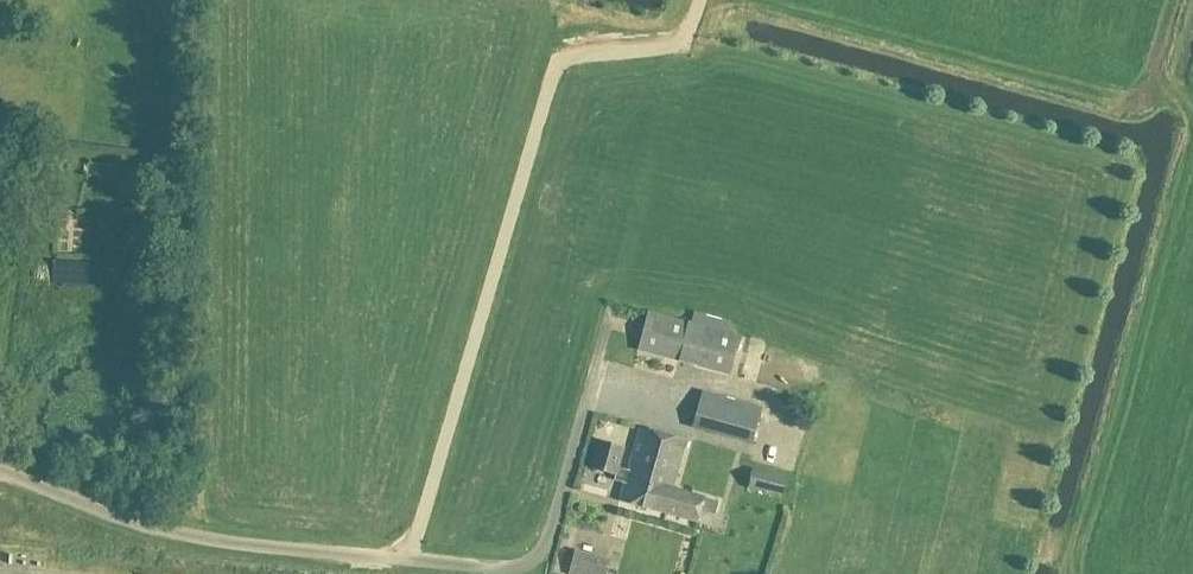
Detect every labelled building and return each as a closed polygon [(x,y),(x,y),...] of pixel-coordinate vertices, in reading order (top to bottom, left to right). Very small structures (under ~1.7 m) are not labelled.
[(729,374),(740,336),(649,310),(638,348),(729,374)] [(761,407),(702,391),(693,424),(752,440),(761,407)] [(666,513),(673,487),(686,439),(640,426),(628,470),(619,467),(624,447),(599,440),(591,467),(616,474),(615,479),(625,482),(620,500),(666,513)] [(788,476),(754,467),(748,487),(782,495),(788,476)] [(673,487),(666,513),(697,522),(700,511),(715,515),(719,501),(714,499),(673,487)]
